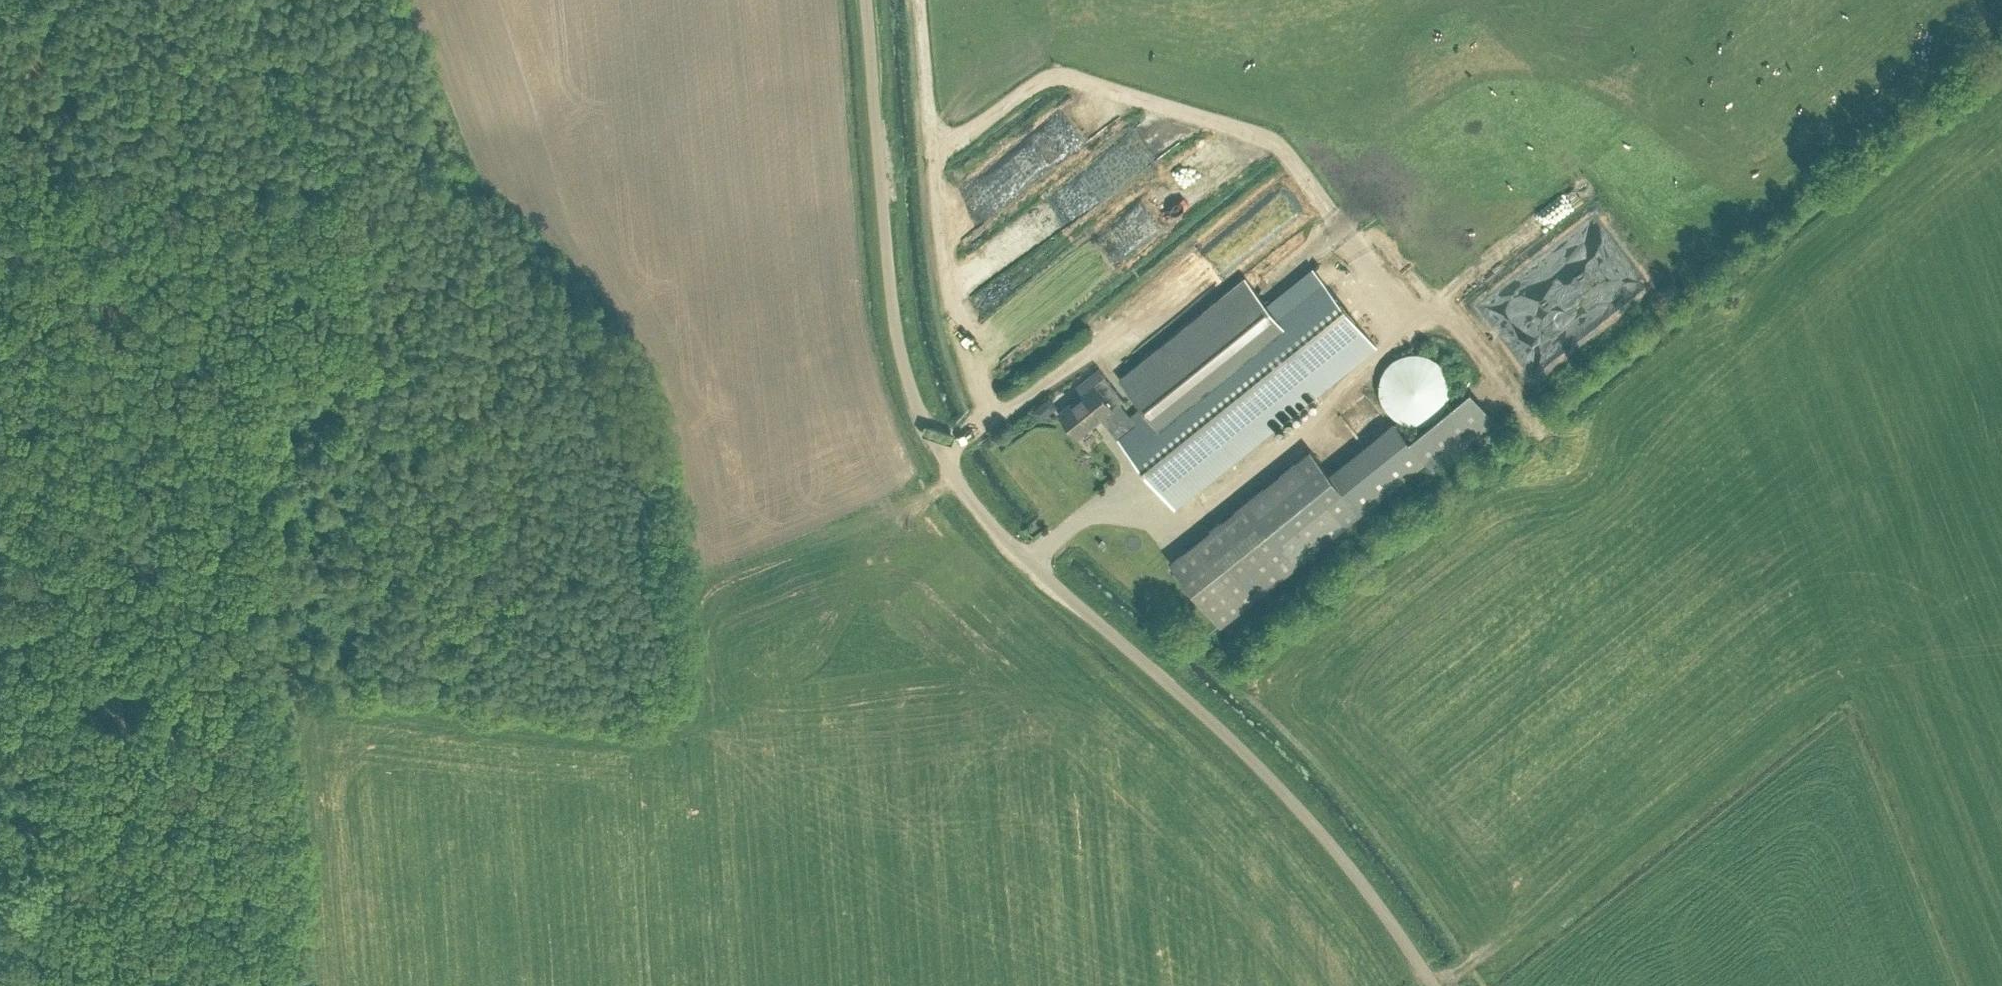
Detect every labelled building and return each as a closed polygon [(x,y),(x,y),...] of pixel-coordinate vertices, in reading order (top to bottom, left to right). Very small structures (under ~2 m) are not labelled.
[(963,215),(1028,158),(1007,134),(942,191),(963,215)] [(1562,332),(1620,292),(1565,214),(1434,305),(1445,320),(1504,279),(1522,305),(1513,311),(1528,331),(1551,315),(1562,332)] [(1078,436),(1081,433),(1102,416),(1175,506),(1177,505),(1376,344),(1325,280),(1279,317),(1245,275),(1120,376),(1142,405),(1133,412),(1131,414),(1120,401),(1125,397),(1105,373),(1096,381),(1082,392),(1061,409),(1059,411),(1078,436)] [(1411,421),(1416,421),(1419,421),(1422,420),(1424,420),(1429,419),(1431,417),(1435,415),(1438,413),(1440,411),(1443,408),(1445,406),(1447,403),(1448,400),(1450,396),(1450,393),(1451,390),(1451,386),(1451,381),(1450,376),(1448,371),(1446,367),(1443,363),(1439,359),(1435,356),(1430,353),(1425,351),(1421,351),(1418,350),(1415,350),(1410,351),(1408,351),(1405,352),(1400,354),(1397,356),(1394,358),(1391,360),(1388,364),(1385,369),(1383,374),(1381,378),(1381,383),(1381,388),(1381,393),(1383,398),(1385,404),(1388,408),(1390,410),(1392,412),(1396,415),(1399,417),(1401,418),(1406,420),(1411,421)] [(947,352),(937,356),(944,372),(954,368),(947,352)] [(1100,366),(1076,385),(1082,392),(1096,381),(1105,373),(1100,366)] [(1221,624),(1225,621),(1425,459),(1433,470),(1495,420),(1471,389),(1409,439),(1394,420),(1330,471),(1311,447),(1174,557),(1170,560),(1221,624)]
